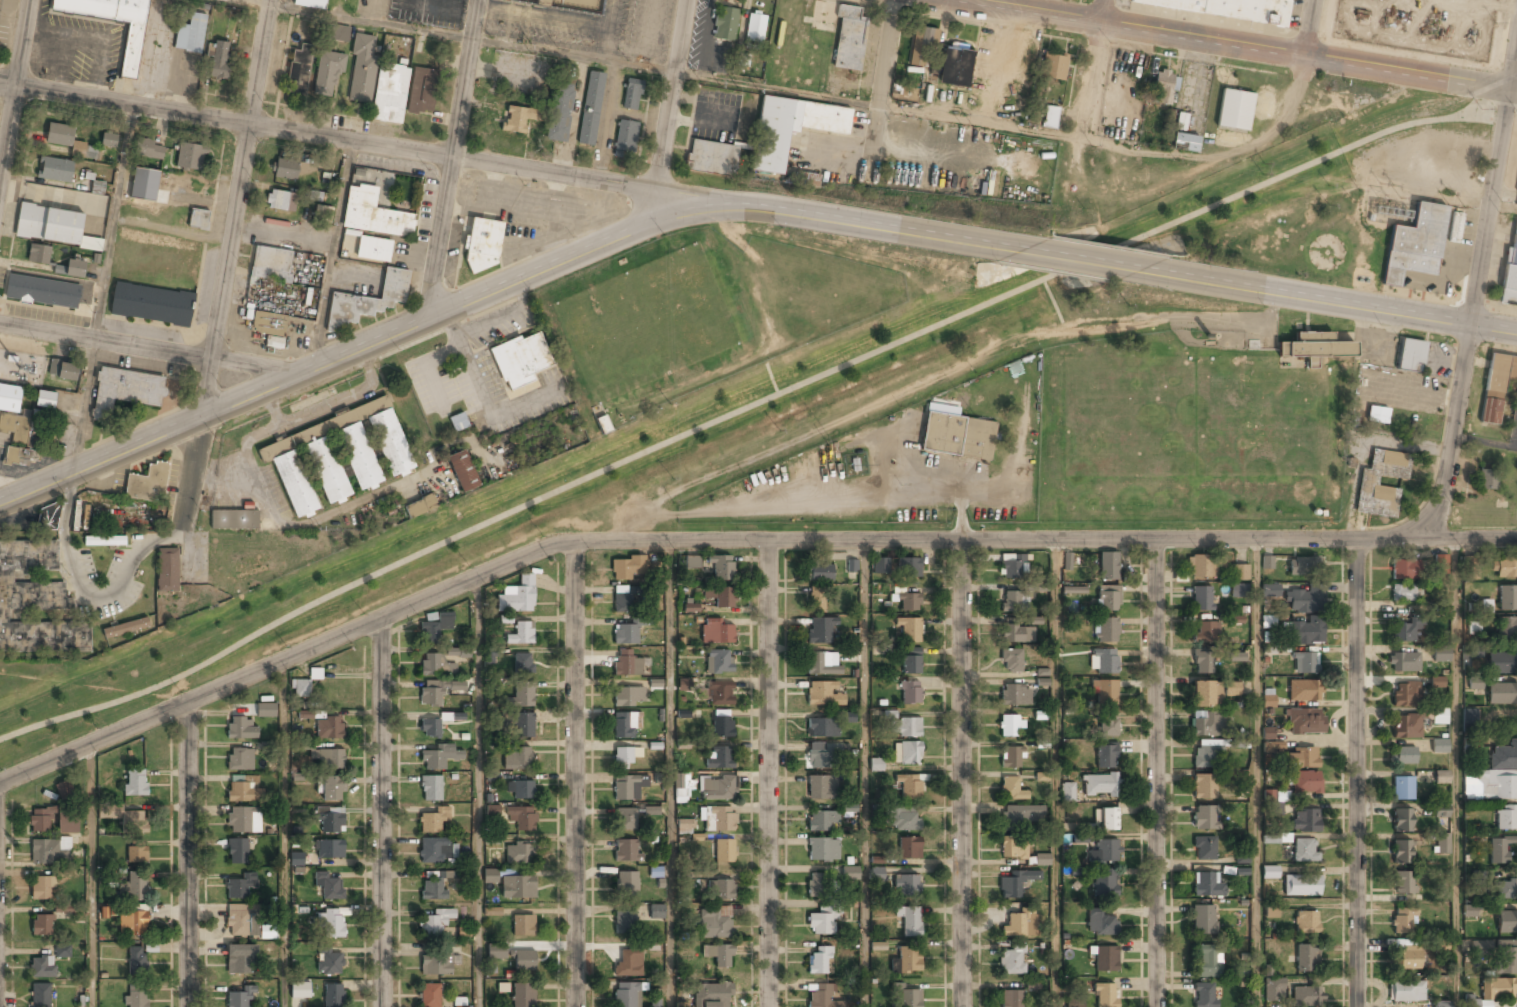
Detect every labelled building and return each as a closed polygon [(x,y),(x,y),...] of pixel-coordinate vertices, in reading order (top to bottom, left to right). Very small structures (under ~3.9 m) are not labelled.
[(119,78),(136,81),(147,0),(52,0),(50,12),(127,23),(119,78)] [(325,9),(326,0),(294,0),(294,6),(325,9)] [(1286,26),(1290,0),(1131,0),(1130,4),(1286,26)] [(832,68),(860,72),(867,18),(859,17),(861,8),(840,5),(832,68)] [(733,42),(738,10),(718,7),(713,39),(733,42)] [(201,53),(207,15),(191,12),(189,25),(177,23),(174,49),(201,53)] [(761,46),(766,15),(749,12),(743,43),(761,46)] [(350,26),(331,24),(330,39),(348,42),(350,26)] [(910,65),(926,67),(928,48),(937,49),(939,29),(914,26),(910,65)] [(347,101),(369,104),(378,37),(356,34),(347,101)] [(210,78),(228,79),(230,43),(212,42),(210,78)] [(286,94),(304,96),(312,45),(294,42),(286,94)] [(967,87),(972,51),(943,47),(938,83),(967,87)] [(343,55),(320,50),(312,93),(335,98),(343,55)] [(1064,80),(1067,55),(1043,52),(1040,78),(1064,80)] [(739,66),(748,67),(749,54),(741,54),(739,66)] [(372,120),(401,124),(409,67),(379,63),(372,120)] [(408,111),(432,114),(437,70),(413,67),(408,111)] [(1152,102),(1168,105),(1175,73),(1158,70),(1152,102)] [(594,146),(605,74),(589,71),(577,144),(594,146)] [(621,108),(637,111),(644,82),(628,78),(621,108)] [(545,140),(565,144),(574,85),(555,82),(545,140)] [(1216,127),(1247,132),(1253,94),(1222,89),(1216,127)] [(788,128),(848,136),(851,109),(761,97),(751,171),(782,175),(788,128)] [(502,131),(524,135),(526,119),(538,121),(540,111),(507,105),(502,131)] [(1055,127),(1057,106),(1045,105),(1043,127),(1055,127)] [(638,122),(618,120),(614,152),(634,155),(638,122)] [(74,128),(48,123),(45,142),(73,148),(71,155),(84,158),(86,145),(72,142),(74,128)] [(118,135),(103,132),(101,146),(116,148),(118,135)] [(1172,147),(1194,151),(1197,138),(1174,134),(1172,147)] [(736,178),(740,147),(689,140),(685,170),(736,178)] [(136,154),(160,159),(163,147),(139,142),(136,154)] [(176,168),(202,169),(203,143),(178,142),(176,168)] [(70,184),(73,162),(40,156),(37,178),(70,184)] [(296,179),(298,160),(274,158),(272,177),(296,179)] [(130,200),(155,202),(158,171),(133,168),(130,200)] [(103,195),(106,183),(93,180),(90,191),(103,195)] [(348,184),(342,228),(412,238),(416,215),(374,209),(377,188),(348,184)] [(266,208),(292,212),(295,194),(269,190),(266,208)] [(1447,207),(1415,202),(1412,229),(1391,226),(1382,285),(1400,288),(1402,271),(1437,276),(1447,207)] [(84,214),(19,204),(14,235),(95,249),(97,241),(80,238),(84,214)] [(316,214),(328,218),(331,210),(318,205),(316,214)] [(209,211),(191,208),(188,227),(206,230),(209,211)] [(1459,213),(1451,213),(1451,240),(1459,240),(1459,213)] [(502,222),(471,218),(465,267),(496,271),(502,222)] [(1512,221),(1500,304),(1516,306),(1516,222),(1512,221)] [(390,263),(393,242),(359,236),(355,258),(390,263)] [(48,265),(51,247),(30,243),(27,261),(48,265)] [(289,282),(292,251),(253,247),(250,278),(289,282)] [(85,261),(67,259),(66,276),(83,278),(85,261)] [(331,292),(326,331),(341,333),(342,323),(357,324),(358,311),(392,315),(394,301),(405,303),(410,271),(384,268),(380,299),(331,292)] [(77,309),(80,285),(7,275),(3,299),(77,309)] [(114,281),(109,315),(190,326),(195,292),(114,281)] [(266,346),(282,347),(286,314),(253,310),(251,330),(267,332),(266,346)] [(538,387),(534,373),(551,367),(540,331),(490,347),(505,398),(538,387)] [(1315,358),(1353,357),(1353,341),(1332,342),(1332,332),(1295,333),(1295,342),(1277,343),(1278,359),(1307,358),(1307,366),(1315,366),(1315,358)] [(1421,373),(1426,343),(1401,339),(1396,369),(1421,373)] [(1516,385),(1516,357),(1488,354),(1480,424),(1498,426),(1503,384),(1516,385)] [(47,377),(76,382),(79,365),(50,359),(47,377)] [(112,400),(162,407),(166,376),(98,367),(91,419),(109,422),(112,400)] [(0,385),(0,410),(18,412),(21,387),(0,385)] [(35,406),(53,410),(56,393),(38,390),(35,406)] [(255,445),(262,463),(274,459),(294,519),(317,512),(295,447),(304,443),(326,506),(349,498),(327,431),(336,428),(357,492),(381,484),(360,421),(369,418),(389,478),(413,470),(389,400),(255,445)] [(1388,425),(1389,409),(1368,407),(1367,423),(1388,425)] [(990,460),(995,421),(925,411),(920,451),(990,460)] [(449,419),(454,432),(468,426),(463,413),(449,419)] [(10,443),(26,444),(27,417),(0,416),(0,433),(10,433),(10,443)] [(38,464),(38,449),(4,449),(4,464),(38,464)] [(1360,469),(1355,513),(1395,518),(1398,488),(1378,486),(1379,476),(1408,480),(1411,454),(1371,449),(1369,470),(1360,469)] [(477,487),(466,450),(448,456),(458,492),(477,487)] [(123,497),(153,502),(155,492),(163,493),(168,463),(149,460),(146,476),(127,473),(123,497)] [(1497,490),(1497,470),(1478,470),(1478,490),(1497,490)] [(409,519),(438,507),(432,494),(404,506),(409,519)] [(38,504),(37,529),(58,530),(59,506),(38,504)] [(210,529),(257,529),(257,511),(210,511),(210,529)] [(125,537),(84,537),(84,545),(125,545),(125,537)] [(91,652),(91,621),(12,622),(12,611),(64,610),(63,582),(14,583),(14,570),(57,570),(57,540),(0,540),(0,652),(91,652)] [(177,549),(157,549),(157,592),(177,592),(177,549)] [(1071,570),(1073,553),(1065,552),(1063,569),(1071,570)] [(1118,552),(1099,552),(1099,580),(1118,580),(1118,552)] [(1023,554),(1000,554),(1000,578),(1023,578),(1023,554)] [(699,555),(685,555),(685,567),(699,567),(699,555)] [(712,579),(733,579),(733,555),(712,555),(712,579)] [(1187,555),(1187,578),(1216,578),(1216,555),(1187,555)] [(1434,555),(1434,576),(1448,576),(1448,555),(1434,555)] [(611,556),(611,578),(646,578),(646,556),(611,556)] [(1273,556),(1262,556),(1262,568),(1272,569),(1273,556)] [(920,557),(872,557),(872,575),(920,575),(920,557)] [(1319,576),(1319,557),(1289,557),(1289,576),(1319,576)] [(1516,578),(1516,558),(1493,558),(1493,578),(1516,578)] [(857,560),(847,560),(847,572),(857,572),(857,560)] [(1418,580),(1418,560),(1391,560),(1391,580),(1418,580)] [(807,581),(832,581),(832,564),(807,564),(807,581)] [(1248,581),(1248,565),(1231,565),(1231,581),(1248,581)] [(496,611),(534,611),(534,573),(520,573),(520,586),(503,586),(503,594),(496,594),(496,611)] [(1280,584),(1261,584),(1261,597),(1279,597),(1280,584)] [(1119,610),(1119,585),(1097,585),(1097,610),(1119,610)] [(1233,597),(1245,596),(1244,585),(1232,586),(1233,597)] [(715,607),(734,607),(734,586),(704,586),(704,597),(715,597),(715,607)] [(1212,586),(1192,586),(1192,612),(1212,612),(1212,586)] [(1391,586),(1391,602),(1415,602),(1415,586),(1391,586)] [(1516,586),(1498,586),(1498,611),(1516,611),(1516,586)] [(1286,589),(1286,612),(1322,612),(1322,589),(1286,589)] [(824,590),(809,590),(809,612),(824,612),(824,590)] [(1022,591),(1001,591),(1001,613),(1022,613),(1022,591)] [(632,592),(614,592),(614,612),(632,612),(632,592)] [(919,610),(919,594),(898,594),(898,610),(919,610)] [(1492,611),(1492,600),(1480,599),(1480,611),(1492,611)] [(421,621),(421,644),(439,644),(439,630),(452,630),(452,613),(437,613),(437,621),(421,621)] [(512,624),(513,616),(500,615),(499,623),(512,624)] [(102,629),(105,639),(149,625),(146,616),(102,629)] [(1275,616),(1262,616),(1262,628),(1275,628),(1275,616)] [(1029,626),(1041,626),(1042,618),(1029,617),(1029,626)] [(733,643),(733,623),(723,623),(723,618),(701,618),(701,643),(733,643)] [(808,644),(832,644),(832,618),(808,618),(808,644)] [(895,618),(895,628),(902,628),(902,641),(920,641),(920,618),(895,618)] [(1095,618),(1095,643),(1117,643),(1117,618),(1095,618)] [(1516,638),(1516,618),(1498,618),(1498,638),(1516,638)] [(532,644),(532,621),(515,621),(515,633),(506,633),(506,644),(532,644)] [(1468,634),(1481,634),(1480,621),(1468,621),(1468,634)] [(1195,644),(1217,644),(1217,622),(1195,622),(1195,644)] [(614,644),(638,644),(638,623),(614,623),(614,644)] [(1289,623),(1289,645),(1323,645),(1323,623),(1289,623)] [(1415,642),(1415,624),(1391,624),(1391,642),(1415,642)] [(1001,643),(1033,643),(1033,625),(1001,625),(1001,643)] [(1461,644),(1461,660),(1482,660),(1482,644),(1461,644)] [(920,673),(920,647),(908,647),(908,656),(901,656),(901,673),(920,673)] [(496,648),(485,648),(484,663),(496,664),(496,648)] [(469,649),(451,649),(451,657),(469,657),(469,649)] [(631,649),(614,649),(614,675),(642,675),(642,665),(647,665),(647,658),(631,658),(631,649)] [(732,673),(732,649),(705,649),(705,673),(732,673)] [(1021,649),(1001,649),(1001,673),(1021,673),(1021,649)] [(1116,649),(1091,649),(1091,673),(1116,673),(1116,649)] [(1434,660),(1448,660),(1448,649),(1434,649),(1434,660)] [(1193,675),(1212,675),(1212,651),(1193,651),(1193,675)] [(806,675),(839,675),(839,652),(806,652),(806,675)] [(1292,673),(1316,673),(1316,652),(1292,652),(1292,673)] [(514,653),(514,673),(533,673),(533,653),(514,653)] [(1243,653),(1229,653),(1229,662),(1243,662),(1243,653)] [(1488,653),(1488,673),(1515,673),(1515,653),(1488,653)] [(443,654),(421,654),(421,677),(455,677),(455,664),(443,664),(443,654)] [(1419,672),(1419,654),(1388,654),(1388,672),(1419,672)] [(320,678),(319,669),(310,670),(312,679),(320,678)] [(1048,669),(1037,669),(1038,685),(1049,684),(1048,669)] [(1430,688),(1444,688),(1444,677),(1430,676),(1430,688)] [(1483,690),(1483,677),(1469,677),(1469,689),(1483,690)] [(309,680),(292,680),(292,697),(309,697),(309,680)] [(921,680),(901,680),(901,704),(921,704),(921,680)] [(1116,680),(1094,680),(1094,704),(1116,704),(1116,680)] [(1289,680),(1289,701),(1319,701),(1319,680),(1289,680)] [(464,682),(449,681),(449,690),(464,691),(464,682)] [(732,705),(732,682),(704,682),(704,705),(732,705)] [(806,682),(806,705),(844,705),(844,694),(836,694),(836,682),(806,682)] [(1192,682),(1192,707),(1219,707),(1219,682),(1192,682)] [(1238,682),(1224,682),(1224,696),(1238,696),(1238,682)] [(533,707),(533,683),(515,683),(515,698),(505,698),(505,707),(533,707)] [(1418,683),(1393,683),(1393,707),(1418,707),(1418,683)] [(1487,704),(1516,704),(1516,683),(1487,683),(1487,704)] [(421,684),(421,706),(441,706),(441,684),(421,684)] [(1000,685),(1000,706),(1029,706),(1029,685),(1000,685)] [(614,706),(642,706),(642,686),(614,686),(614,706)] [(1274,689),(1263,689),(1263,705),(1274,706),(1274,689)] [(257,705),(257,717),(274,716),(274,704),(257,705)] [(1323,709),(1287,709),(1287,734),(1323,734),(1323,709)] [(1432,724),(1446,724),(1446,710),(1432,710),(1432,724)] [(1463,722),(1474,723),(1475,710),(1463,710),(1463,722)] [(641,728),(641,711),(614,711),(614,737),(633,737),(633,728),(641,728)] [(533,737),(533,712),(513,712),(513,737),(533,737)] [(712,712),(712,737),(732,737),(732,716),(721,716),(721,712),(712,712)] [(1214,727),(1220,727),(1220,712),(1192,712),(1192,736),(1214,736),(1214,727)] [(843,722),(853,721),(853,714),(842,715),(843,722)] [(1393,739),(1420,739),(1420,714),(1393,714),(1393,739)] [(1019,737),(1019,716),(999,716),(999,737),(1019,737)] [(1116,716),(1099,716),(1099,736),(1116,736),(1116,716)] [(257,726),(250,726),(250,717),(227,717),(227,738),(257,738),(257,726)] [(421,717),(421,737),(440,737),(440,720),(463,720),(463,717),(421,717)] [(807,737),(837,737),(837,718),(807,718),(807,737)] [(893,718),(893,737),(920,737),(920,718),(893,718)] [(315,738),(342,738),(342,719),(315,719),(315,738)] [(1263,740),(1274,739),(1274,726),(1262,726),(1263,740)] [(1510,740),(1510,748),(1490,748),(1490,769),(1516,769),(1516,740),(1510,740)] [(486,743),(487,751),(502,750),(501,742),(486,743)] [(921,764),(921,742),(894,742),(894,764),(921,764)] [(1284,742),(1265,742),(1265,752),(1285,751),(1284,742)] [(1433,752),(1446,752),(1446,742),(1433,742),(1433,752)] [(808,767),(837,767),(837,743),(808,743),(808,767)] [(1116,768),(1116,743),(1096,743),(1096,768),(1116,768)] [(1193,769),(1222,769),(1222,745),(1193,745),(1193,769)] [(435,746),(435,751),(422,751),(422,771),(444,771),(444,760),(463,760),(463,746),(435,746)] [(707,746),(707,769),(733,769),(733,746),(707,746)] [(504,747),(504,769),(531,769),(531,747),(504,747)] [(252,748),(227,748),(227,771),(252,771),(252,748)] [(614,748),(614,769),(631,769),(631,757),(640,757),(640,748),(614,748)] [(1022,767),(1022,748),(1001,748),(1001,767),(1022,767)] [(1415,748),(1391,748),(1391,764),(1415,764),(1415,748)] [(1286,749),(1286,768),(1318,768),(1318,749),(1286,749)] [(315,758),(317,758),(317,769),(344,769),(344,750),(315,750),(315,758)] [(870,771),(882,771),(882,759),(870,759),(870,771)] [(146,769),(125,769),(125,796),(146,796),(146,769)] [(1449,783),(1448,770),(1435,771),(1435,783),(1449,783)] [(1321,773),(1291,773),(1291,793),(1321,793),(1321,773)] [(1464,773),(1464,799),(1516,799),(1516,773),(1464,773)] [(676,798),(686,798),(685,774),(674,775),(676,798)] [(1116,796),(1116,774),(1083,774),(1083,796),(1116,796)] [(1193,800),(1215,800),(1215,774),(1193,774),(1193,800)] [(808,798),(833,798),(833,775),(808,775),(808,798)] [(920,775),(899,775),(899,800),(920,800),(920,775)] [(343,801),(342,776),(321,776),(321,801),(343,801)] [(422,776),(422,801),(441,801),(441,776),(422,776)] [(614,776),(614,800),(638,800),(638,787),(647,787),(647,776),(614,776)] [(735,776),(699,776),(699,800),(735,800),(735,776)] [(1027,790),(1017,790),(1017,777),(1001,777),(1001,800),(1027,800),(1027,790)] [(1413,777),(1393,777),(1393,800),(1413,800),(1413,777)] [(261,789),(254,789),(254,779),(227,779),(227,802),(261,802),(261,789)] [(533,781),(506,781),(506,798),(533,798),(533,781)] [(57,785),(60,797),(71,794),(68,782),(57,785)] [(1074,783),(1061,783),(1061,802),(1074,802),(1074,783)] [(1283,802),(1288,802),(1288,791),(1264,790),(1263,815),(1282,816),(1283,802)] [(856,804),(843,805),(843,814),(850,813),(850,812),(857,812),(856,804)] [(499,805),(486,806),(487,815),(500,815),(499,805)] [(1002,805),(1002,830),(1028,830),(1028,820),(1045,820),(1045,805),(1002,805)] [(701,806),(701,832),(735,832),(735,806),(701,806)] [(887,806),(887,830),(918,830),(918,806),(887,806)] [(1193,806),(1193,829),(1216,829),(1216,806),(1193,806)] [(1495,806),(1496,831),(1516,830),(1516,806),(1495,806)] [(58,833),(79,833),(78,807),(58,808),(58,833)] [(260,834),(260,807),(228,807),(228,834),(260,834)] [(316,823),(323,823),(323,832),(344,832),(344,807),(316,807),(316,823)] [(534,831),(534,807),(506,807),(506,821),(515,821),(515,831),(534,831)] [(644,807),(644,816),(659,816),(659,807),(644,807)] [(449,822),(449,808),(436,808),(436,814),(419,814),(419,833),(441,833),(441,822),(449,822)] [(616,830),(636,830),(636,808),(616,808),(616,830)] [(1118,831),(1118,808),(1099,808),(1099,831),(1118,831)] [(30,833),(49,833),(49,809),(30,809),(30,833)] [(1292,810),(1292,833),(1319,833),(1319,810),(1292,810)] [(1393,832),(1411,832),(1411,810),(1393,810),(1393,832)] [(808,831),(830,831),(830,822),(836,822),(836,811),(808,811),(808,831)] [(123,816),(124,824),(142,822),(141,813),(123,816)] [(692,821),(677,820),(677,834),(692,835),(692,821)] [(1436,854),(1449,854),(1449,834),(1436,834),(1436,854)] [(1280,835),(1262,836),(1262,844),(1280,843),(1280,835)] [(499,845),(499,836),(484,836),(484,845),(499,845)] [(899,837),(899,860),(920,860),(920,837),(899,837)] [(1026,837),(1001,837),(1001,858),(1026,858),(1026,837)] [(1194,837),(1194,860),(1215,860),(1215,837),(1194,837)] [(1516,845),(1516,837),(1489,837),(1489,865),(1508,865),(1508,845),(1516,845)] [(838,838),(808,838),(808,860),(838,860),(838,838)] [(31,863),(57,864),(57,840),(31,839),(31,863)] [(228,839),(228,865),(247,865),(247,839),(228,839)] [(421,863),(451,863),(451,839),(421,839),(421,863)] [(636,839),(614,839),(614,861),(636,861),(636,839)] [(734,839),(715,839),(715,863),(734,863),(734,839)] [(1319,850),(1313,850),(1313,839),(1293,839),(1293,862),(1319,862),(1319,850)] [(344,840),(315,840),(315,858),(344,858),(344,840)] [(1096,850),(1088,850),(1088,863),(1118,863),(1118,840),(1096,840),(1096,850)] [(1410,841),(1392,841),(1392,865),(1410,865),(1410,841)] [(506,864),(532,864),(532,844),(506,844),(506,864)] [(146,847),(127,847),(127,863),(146,863),(146,847)] [(303,866),(304,853),(290,852),(290,866),(303,866)] [(1235,853),(1235,863),(1249,863),(1249,853),(1235,853)] [(1050,854),(1034,854),(1035,866),(1050,865),(1050,854)] [(1262,878),(1278,879),(1279,866),(1262,866),(1262,878)] [(652,877),(663,877),(663,867),(652,867),(652,877)] [(857,867),(842,867),(842,881),(857,881),(857,867)] [(884,881),(883,867),(870,867),(871,881),(884,881)] [(1095,896),(1117,896),(1117,869),(1095,869),(1095,896)] [(485,883),(494,883),(494,871),(485,871),(485,883)] [(1020,899),(1020,882),(1029,882),(1030,871),(1010,871),(1009,877),(999,877),(999,899),(1020,899)] [(144,900),(144,872),(128,872),(128,883),(119,883),(119,900),(144,900)] [(616,898),(638,898),(638,872),(616,872),(616,898)] [(1193,896),(1224,896),(1224,883),(1215,883),(1215,872),(1193,872),(1193,896)] [(1393,872),(1393,895),(1413,895),(1413,872),(1393,872)] [(226,880),(226,899),(247,899),(247,888),(256,888),(256,873),(241,873),(241,880),(226,880)] [(314,887),(322,887),(323,900),(342,900),(341,873),(314,873),(314,887)] [(422,900),(445,900),(445,879),(451,879),(451,873),(427,873),(427,881),(422,881),(422,900)] [(830,874),(808,874),(808,899),(830,899),(830,874)] [(918,897),(918,875),(894,875),(894,897),(918,897)] [(501,876),(501,899),(534,899),(534,876),(501,876)] [(1320,895),(1320,876),(1283,876),(1283,895),(1320,895)] [(31,900),(51,900),(51,877),(31,877),(31,900)] [(707,880),(707,900),(734,900),(734,880),(707,880)] [(1516,899),(1516,881),(1494,881),(1494,899),(1516,899)] [(1279,918),(1279,903),(1266,902),(1266,918),(1279,918)] [(650,918),(664,919),(664,905),(650,904),(650,918)] [(255,936),(255,905),(227,905),(227,936),(255,936)] [(1215,905),(1193,905),(1193,933),(1215,933),(1215,905)] [(1476,905),(1463,905),(1463,917),(1476,917),(1476,905)] [(835,907),(818,907),(818,914),(808,914),(808,935),(835,935),(835,907)] [(895,917),(903,917),(903,938),(920,938),(920,907),(895,907),(895,917)] [(699,939),(731,939),(731,908),(699,908),(699,939)] [(1392,934),(1412,934),(1412,908),(1392,908),(1392,934)] [(317,938),(343,938),(343,910),(317,910),(317,938)] [(421,917),(421,935),(444,935),(444,920),(455,920),(455,910),(434,910),(434,917),(421,917)] [(614,934),(636,934),(636,910),(614,910),(614,934)] [(147,911),(119,911),(119,936),(147,936),(147,911)] [(1294,911),(1294,933),(1318,933),(1318,911),(1294,911)] [(1116,934),(1116,912),(1088,912),(1088,934),(1116,934)] [(1516,934),(1516,912),(1496,912),(1496,934),(1516,934)] [(1031,936),(1031,913),(1004,913),(1004,936),(1031,936)] [(32,915),(32,936),(52,936),(52,915),(32,915)] [(512,915),(512,936),(534,936),(534,915),(512,915)] [(1471,941),(1471,955),(1491,955),(1491,941),(1471,941)] [(1495,975),(1516,975),(1516,941),(1495,941),(1495,975)] [(870,949),(870,942),(886,942),(886,951),(870,949)] [(71,945),(55,944),(55,957),(70,958),(71,945)] [(1295,972),(1317,972),(1317,944),(1295,944),(1295,972)] [(127,972),(146,972),(147,946),(128,946),(127,972)] [(227,946),(227,975),(254,975),(254,946),(227,946)] [(732,967),(732,946),(705,946),(705,959),(713,959),(713,967),(732,967)] [(810,975),(829,975),(829,946),(810,946),(810,975)] [(1117,946),(1095,946),(1095,972),(1117,972),(1117,946)] [(1195,956),(1195,977),(1221,977),(1221,946),(1194,946),(1194,956),(1195,956)] [(920,973),(921,948),(899,947),(899,958),(891,958),(891,972),(920,973)] [(1025,974),(1025,947),(999,947),(999,974),(1025,974)] [(490,957),(502,957),(502,949),(490,949),(490,957)] [(641,976),(641,949),(620,949),(620,962),(614,962),(614,976),(641,976)] [(1393,970),(1420,970),(1420,950),(1393,950),(1393,970)] [(512,971),(534,971),(534,951),(512,951),(512,971)] [(341,975),(341,952),(318,952),(318,975),(341,975)] [(452,975),(452,954),(422,954),(422,975),(452,975)] [(54,977),(54,957),(30,957),(30,977),(54,977)] [(1247,977),(1248,963),(1231,963),(1231,976),(1247,977)] [(1264,1000),(1285,1000),(1285,978),(1264,978),(1264,1000)] [(1481,1006),(1491,1006),(1491,1001),(1516,1001),(1516,979),(1481,979),(1481,1006)] [(310,982),(291,983),(291,998),(310,998),(310,982)] [(614,982),(614,1006),(639,1006),(639,982),(614,982)] [(1423,1002),(1423,982),(1389,982),(1389,1002),(1423,1002)] [(31,983),(31,1006),(49,1006),(49,983),(31,983)] [(125,983),(125,1006),(147,1006),(147,983),(125,983)] [(439,983),(421,983),(421,1006),(439,1006),(439,983)] [(509,984),(498,983),(497,992),(508,992),(509,984)] [(534,983),(512,983),(512,1006),(534,1006),(534,983)] [(730,983),(694,983),(694,1006),(730,1006),(730,983)] [(1094,1006),(1116,1006),(1116,983),(1094,983),(1094,1006)] [(1215,983),(1193,983),(1193,1006),(1215,1006),(1215,983)] [(342,984),(323,984),(324,1006),(343,1006),(342,984)] [(808,984),(809,1006),(842,1006),(842,1001),(833,1001),(833,984),(808,984)] [(251,986),(243,986),(243,993),(227,993),(227,1006),(251,1006),(251,986)] [(1321,986),(1292,986),(1292,1006),(1321,1006),(1321,986)] [(921,990),(899,990),(899,1006),(921,1006),(921,990)] [(1001,1006),(1022,1006),(1022,991),(1001,991),(1001,1006)] [(1083,995),(1066,995),(1066,1006),(1083,1006),(1083,995)] [(454,997),(454,1006),(466,1006),(467,997),(454,997)] [(660,998),(651,999),(651,1006),(660,1006),(660,998)]
